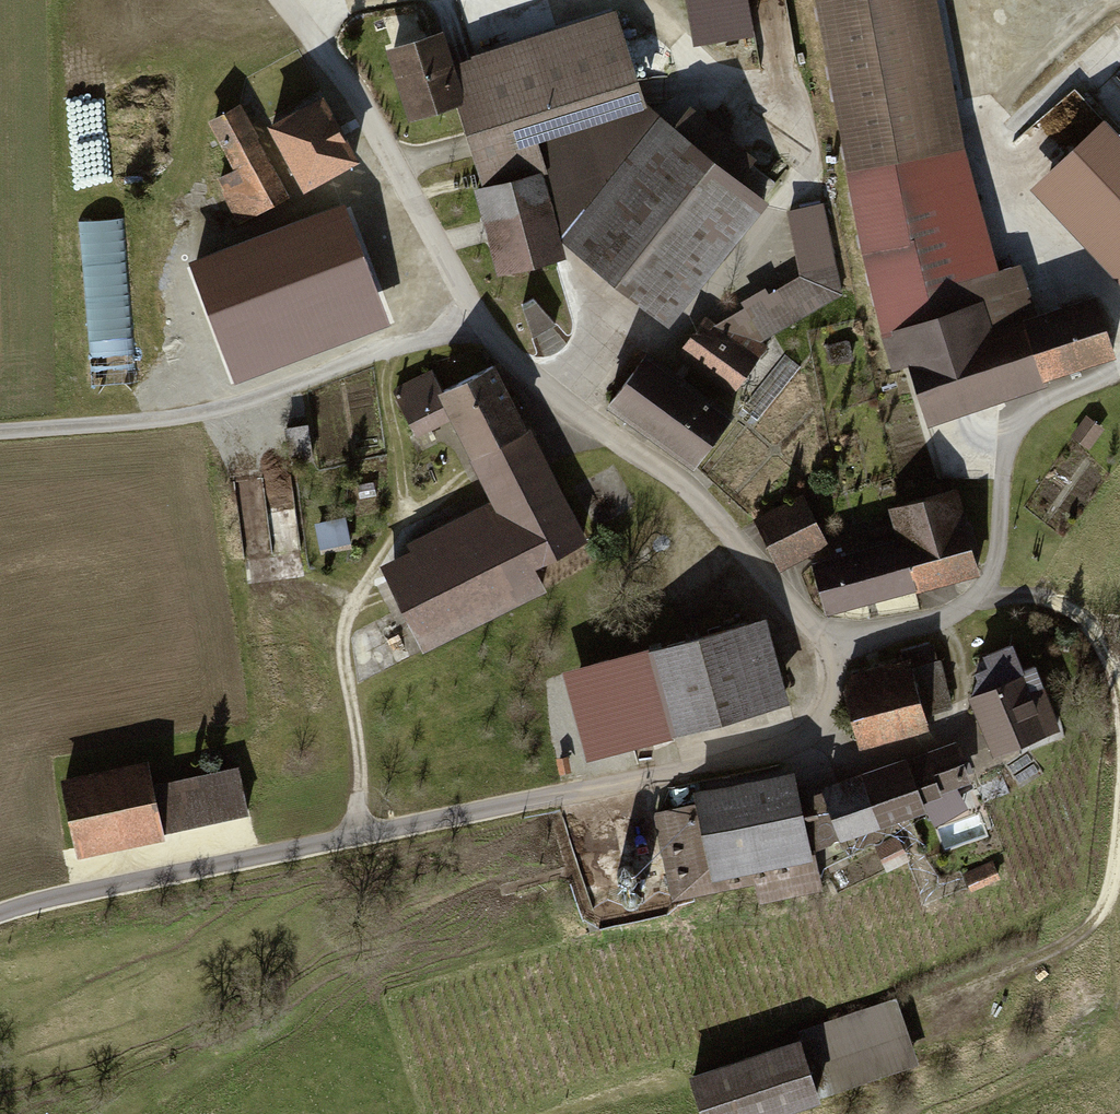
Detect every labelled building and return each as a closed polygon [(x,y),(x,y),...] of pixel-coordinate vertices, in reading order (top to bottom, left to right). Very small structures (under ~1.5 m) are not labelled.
[(761,83),(804,75),(790,0),(745,0),(761,83)] [(935,0),(802,0),(799,1),(861,316),(992,291),(935,0)] [(604,11),(456,65),(497,177),(529,165),(645,123),(604,11)] [(447,36),(386,44),(396,124),(457,116),(447,36)] [(297,193),(357,160),(319,90),(259,123),(297,193)] [(1049,115),(1063,132),(1077,119),(1091,135),(1106,122),(1078,90),(1049,115)] [(550,242),(663,330),(755,200),(772,212),(813,155),(755,115),(738,138),(687,101),(663,135),(645,123),(550,242)] [(290,198),(241,107),(210,123),(235,170),(217,179),(241,223),(290,198)] [(529,165),(533,177),(550,242),(645,123),(529,165)] [(1072,156),(1025,202),(1119,299),(1119,206),(1072,156)] [(533,177),(471,194),(494,279),(556,263),(550,242),(533,177)] [(833,199),(781,209),(793,275),(751,304),(783,352),(854,306),(833,199)] [(387,325),(343,209),(193,265),(237,382),(387,325)] [(135,383),(126,217),(84,220),(93,385),(135,383)] [(888,365),(909,426),(1105,357),(1084,296),(1026,316),(1016,288),(877,337),(888,365)] [(536,300),(520,309),(531,336),(554,323),(536,300)] [(757,369),(698,326),(669,366),(727,409),(757,369)] [(598,408),(682,470),(727,409),(669,366),(643,348),(598,408)] [(580,535),(492,365),(440,392),(528,562),(580,535)] [(442,419),(422,381),(400,393),(420,430),(442,419)] [(289,452),(311,450),(309,427),(287,430),(289,452)] [(824,627),(986,570),(963,504),(956,486),(886,511),(892,529),(801,561),(824,627)] [(819,539),(800,499),(754,521),(773,561),(819,539)] [(391,566),(436,653),(544,596),(498,509),(391,566)] [(320,550),(351,549),(349,519),(319,521),(320,550)] [(778,712),(754,623),(624,658),(649,748),(778,712)] [(934,652),(894,663),(834,680),(852,745),(913,728),(909,715),(949,704),(934,652)] [(1033,674),(974,697),(997,756),(1057,733),(1033,674)] [(969,784),(954,742),(823,788),(842,842),(925,813),(921,801),(969,784)] [(146,767),(60,785),(78,870),(164,852),(146,767)] [(247,823),(236,767),(159,783),(170,839),(247,823)] [(782,774),(685,800),(709,888),(806,861),(782,774)] [(897,1000),(802,1034),(824,1096),(919,1062),(900,1009),(897,1000)] [(683,1077),(697,1113),(784,1113),(816,1103),(793,1037),(683,1077)]
